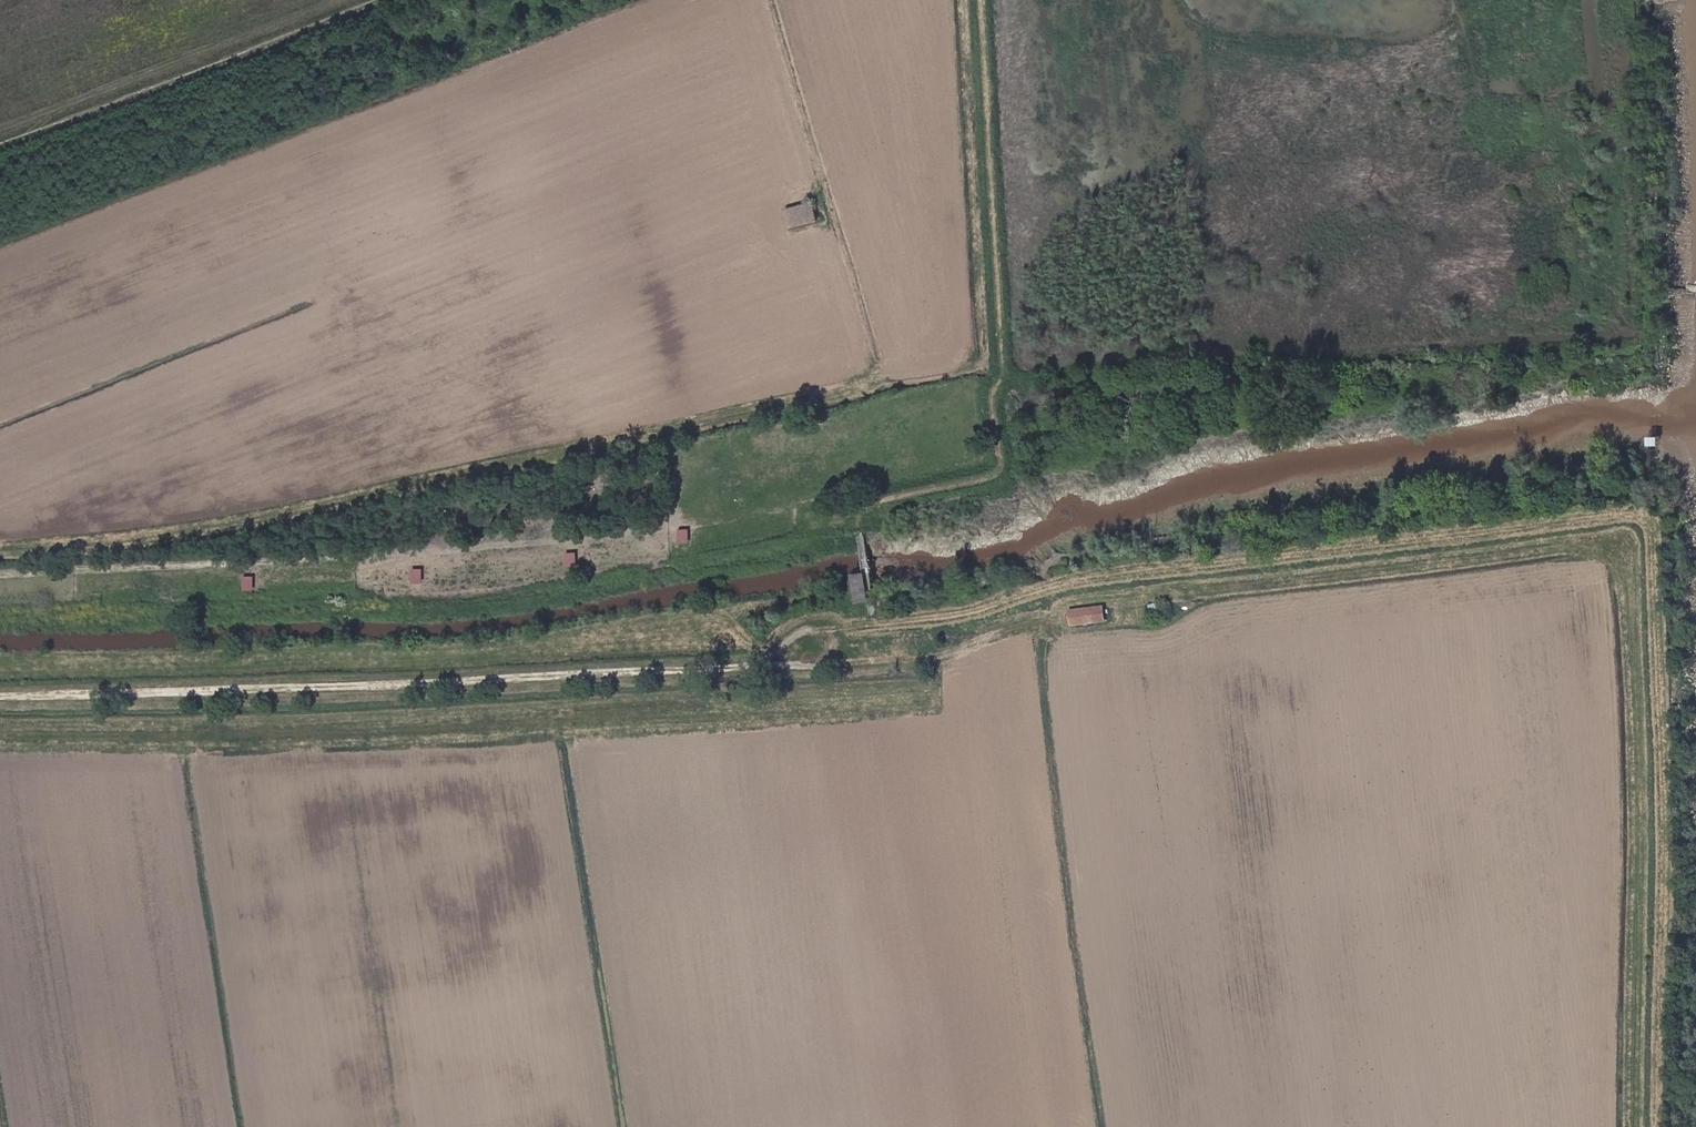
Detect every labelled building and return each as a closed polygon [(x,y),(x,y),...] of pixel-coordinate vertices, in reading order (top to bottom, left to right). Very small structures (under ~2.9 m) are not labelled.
[(785,212),(790,227),(818,219),(813,205),(785,212)] [(869,601),(868,597),(864,574),(852,575),(856,603),(869,601)] [(1162,602),(1149,605),(1152,625),(1166,622),(1162,602)] [(1104,622),(1103,607),(1069,612),(1070,626),(1104,622)] [(804,624),(804,640),(813,640),(813,624),(804,624)]
